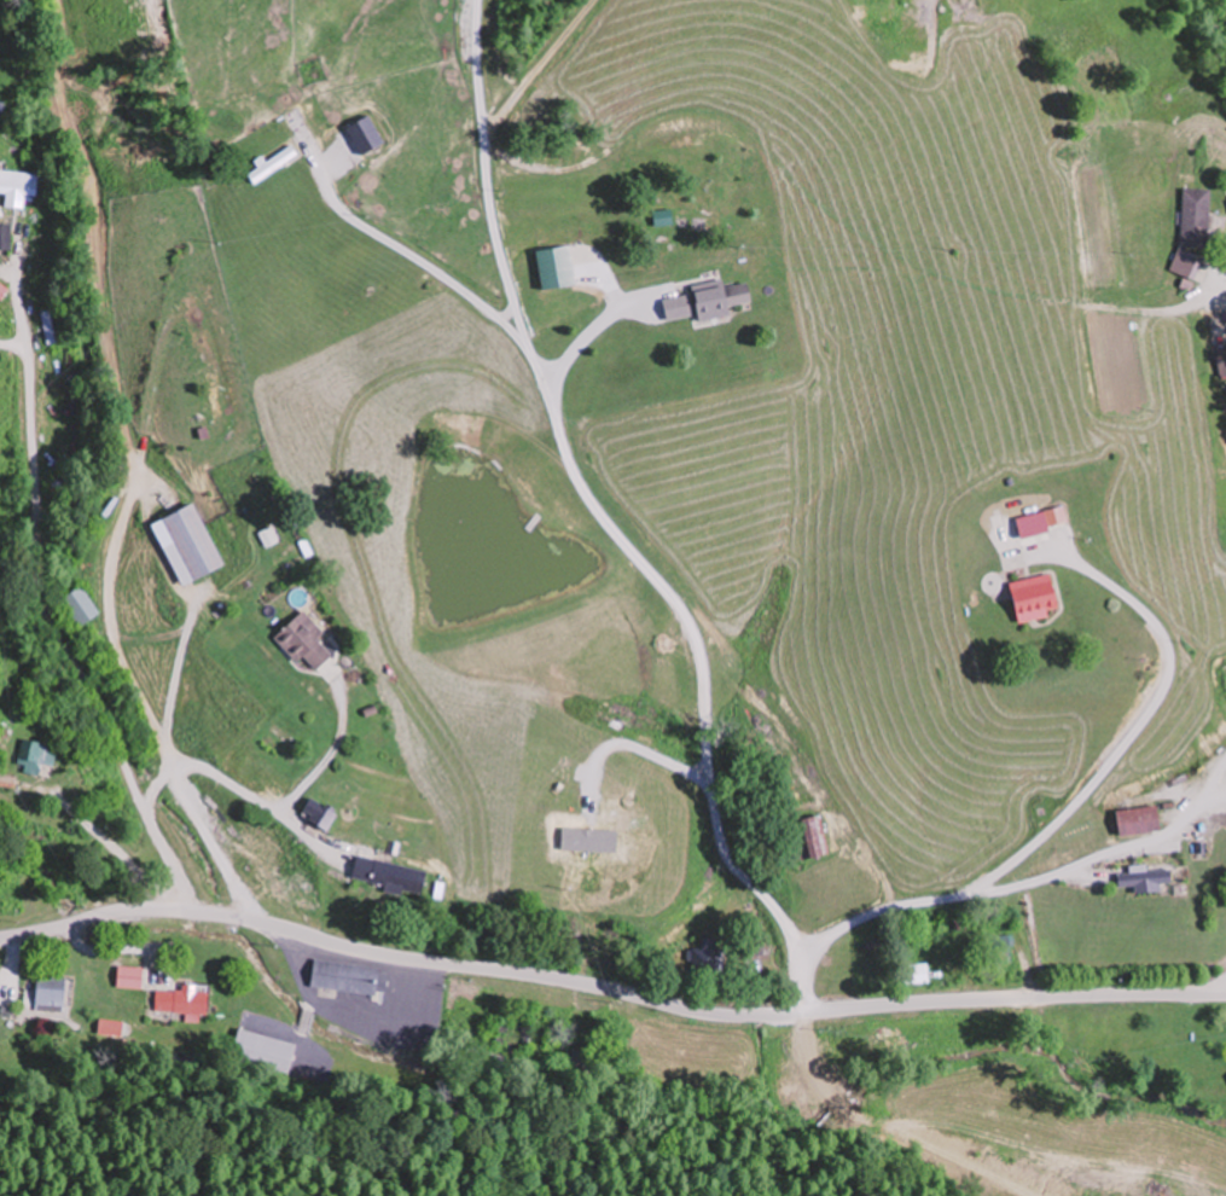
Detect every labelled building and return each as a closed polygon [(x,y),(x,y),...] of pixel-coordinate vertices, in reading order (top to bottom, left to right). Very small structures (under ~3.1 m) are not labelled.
[(303,157),(297,146),(249,172),(255,184),(303,157)] [(28,197),(39,198),(41,174),(0,170),(0,192),(10,193),(8,207),(27,209),(28,197)] [(1212,189),(1185,188),(1182,246),(1210,247),(1212,189)] [(664,226),(676,225),(675,211),(663,212),(664,226)] [(14,252),(14,225),(0,225),(0,252),(14,252)] [(582,287),(574,246),(541,252),(549,293),(582,287)] [(1198,279),(1204,255),(1178,248),(1172,272),(1198,279)] [(703,324),(737,317),(728,279),(695,286),(703,324)] [(230,566),(200,503),(168,518),(181,544),(170,549),(188,586),(230,566)] [(1013,582),(1022,621),(1065,611),(1056,572),(1013,582)] [(337,656),(322,639),(329,633),(308,610),(279,637),(303,662),(309,656),(322,670),(337,656)] [(27,767),(45,768),(45,764),(60,765),(61,743),(28,741),(27,767)] [(307,813),(332,830),(343,814),(318,797),(307,813)] [(1163,804),(1117,810),(1121,835),(1167,829),(1163,804)] [(813,858),(835,853),(826,815),(804,820),(813,858)] [(434,871),(363,854),(357,878),(429,895),(434,871)] [(1175,870),(1150,870),(1150,865),(1133,865),(1134,873),(1120,873),(1120,884),(1175,884),(1175,870)] [(1018,936),(1008,935),(1006,954),(1016,956),(1018,936)] [(724,971),(724,937),(704,937),(704,947),(697,947),(697,971),(724,971)] [(387,968),(317,958),(313,985),(383,995),(387,968)] [(933,962),(914,963),(916,983),(934,982),(933,962)] [(145,988),(146,966),(120,966),(120,987),(145,988)] [(68,1009),(69,976),(39,975),(39,1009),(68,1009)] [(157,1011),(210,1012),(211,987),(158,985),(157,1011)] [(234,1060),(292,1075),(300,1043),(242,1028),(234,1060)]
